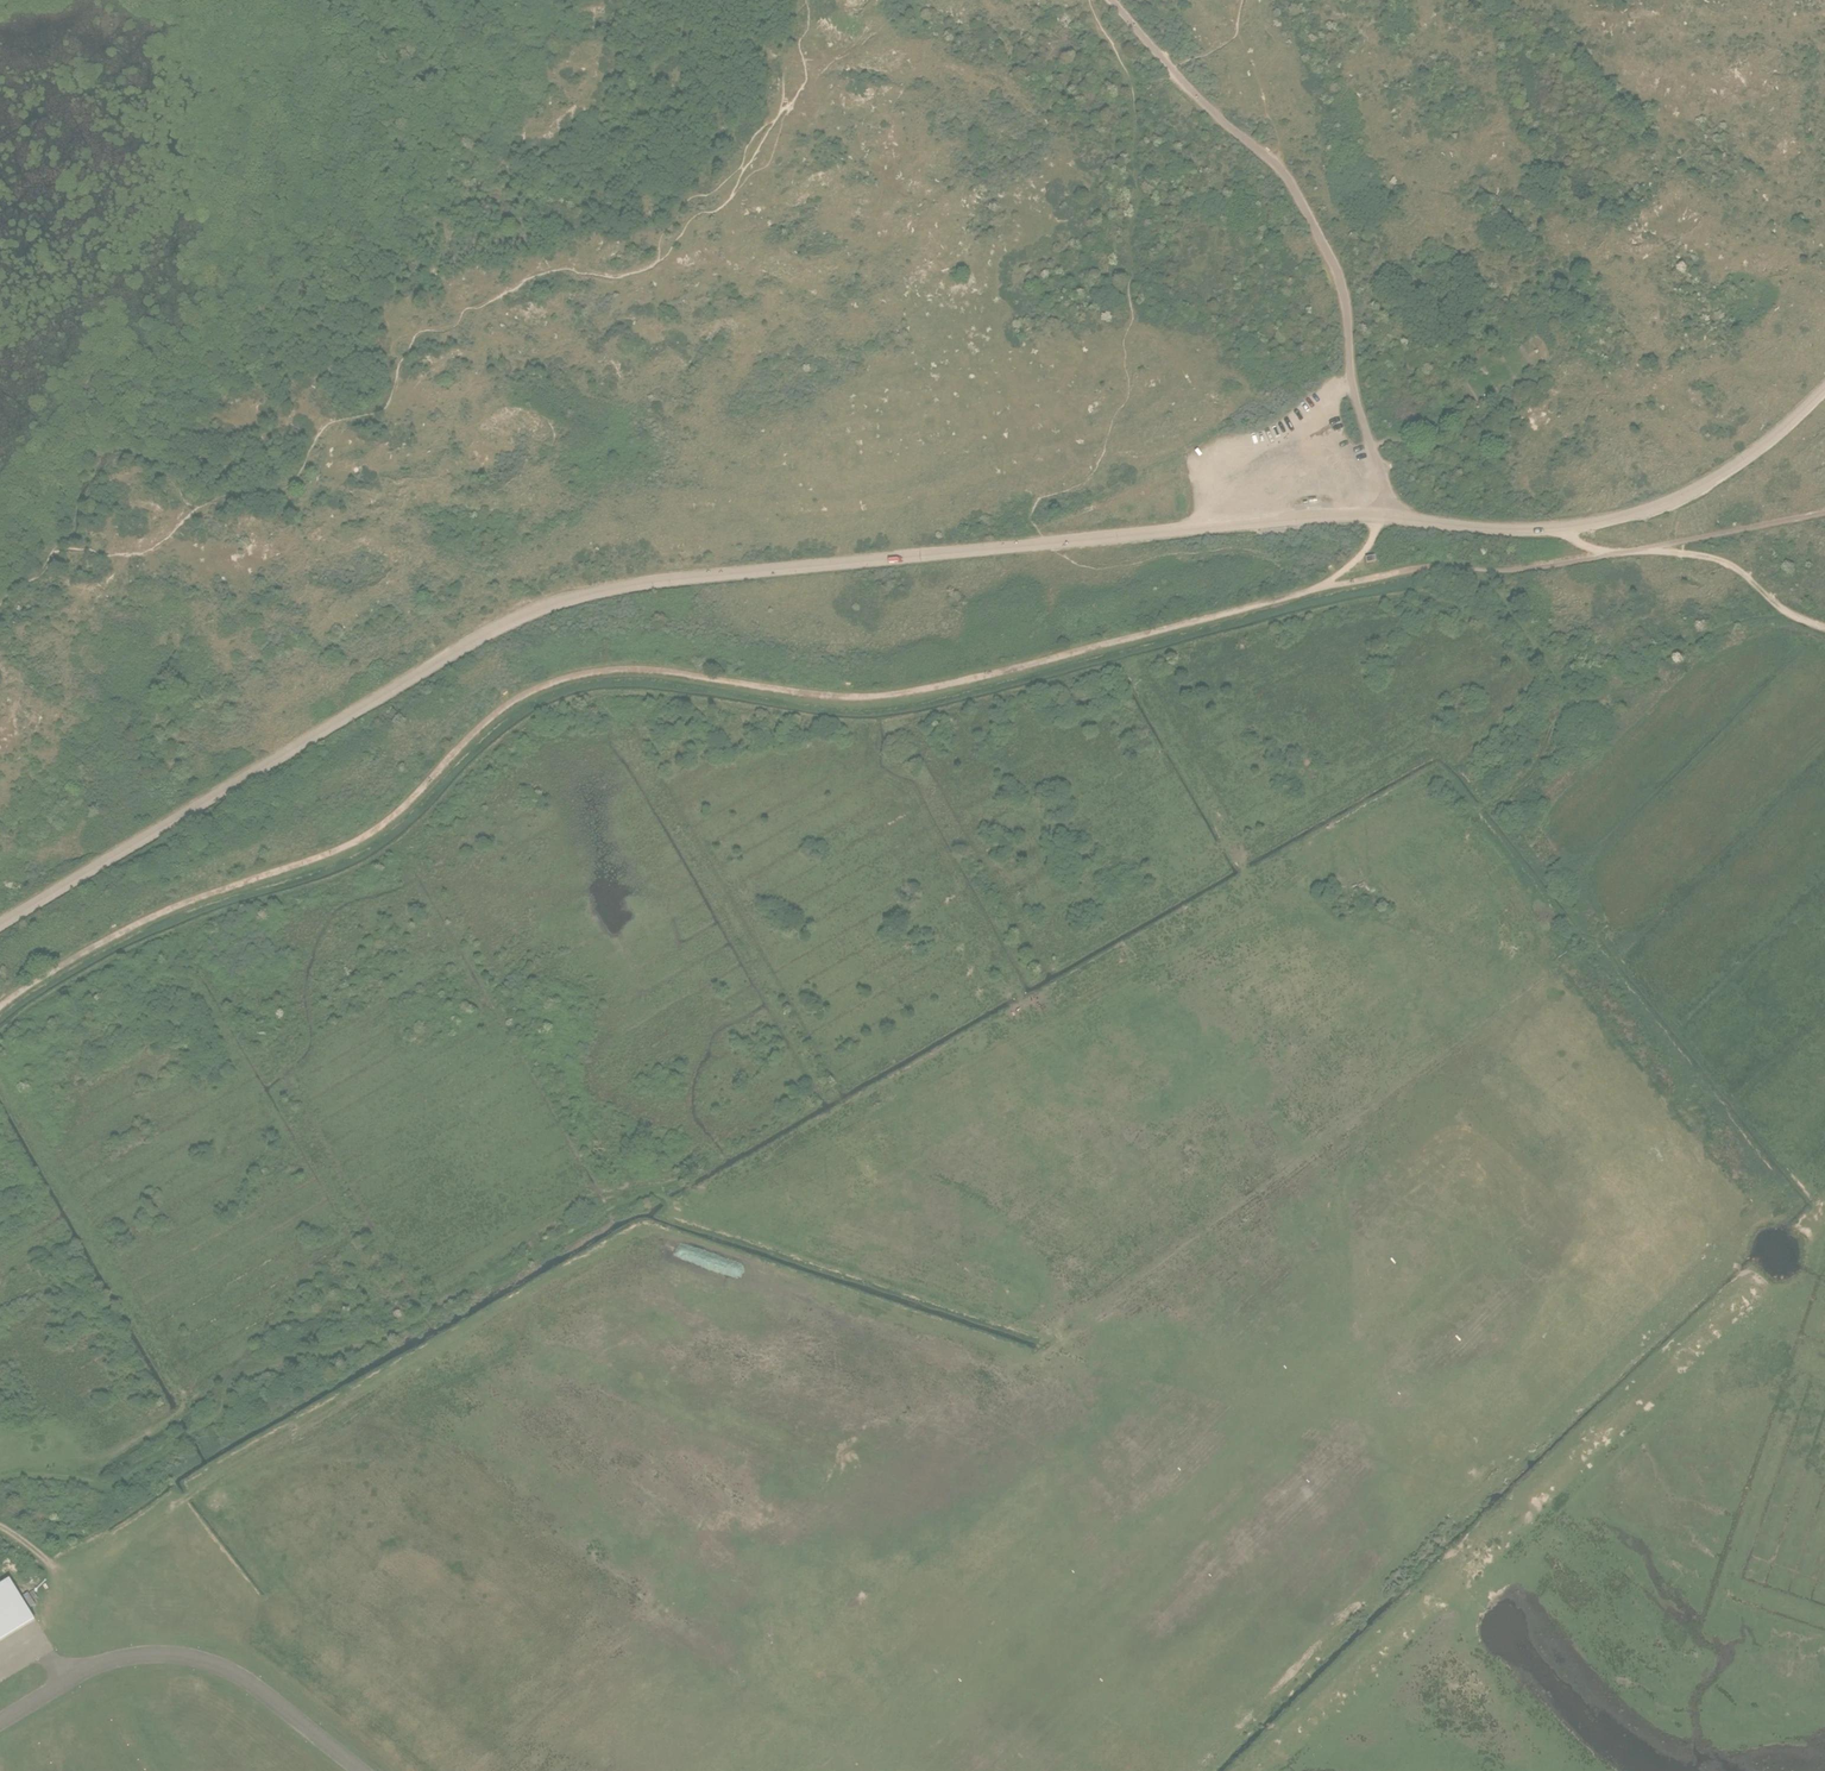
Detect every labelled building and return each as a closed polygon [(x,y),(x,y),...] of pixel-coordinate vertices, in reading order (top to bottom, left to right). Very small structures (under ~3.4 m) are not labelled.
[(0,1586),(0,1644),(41,1619),(15,1577),(0,1586)]
